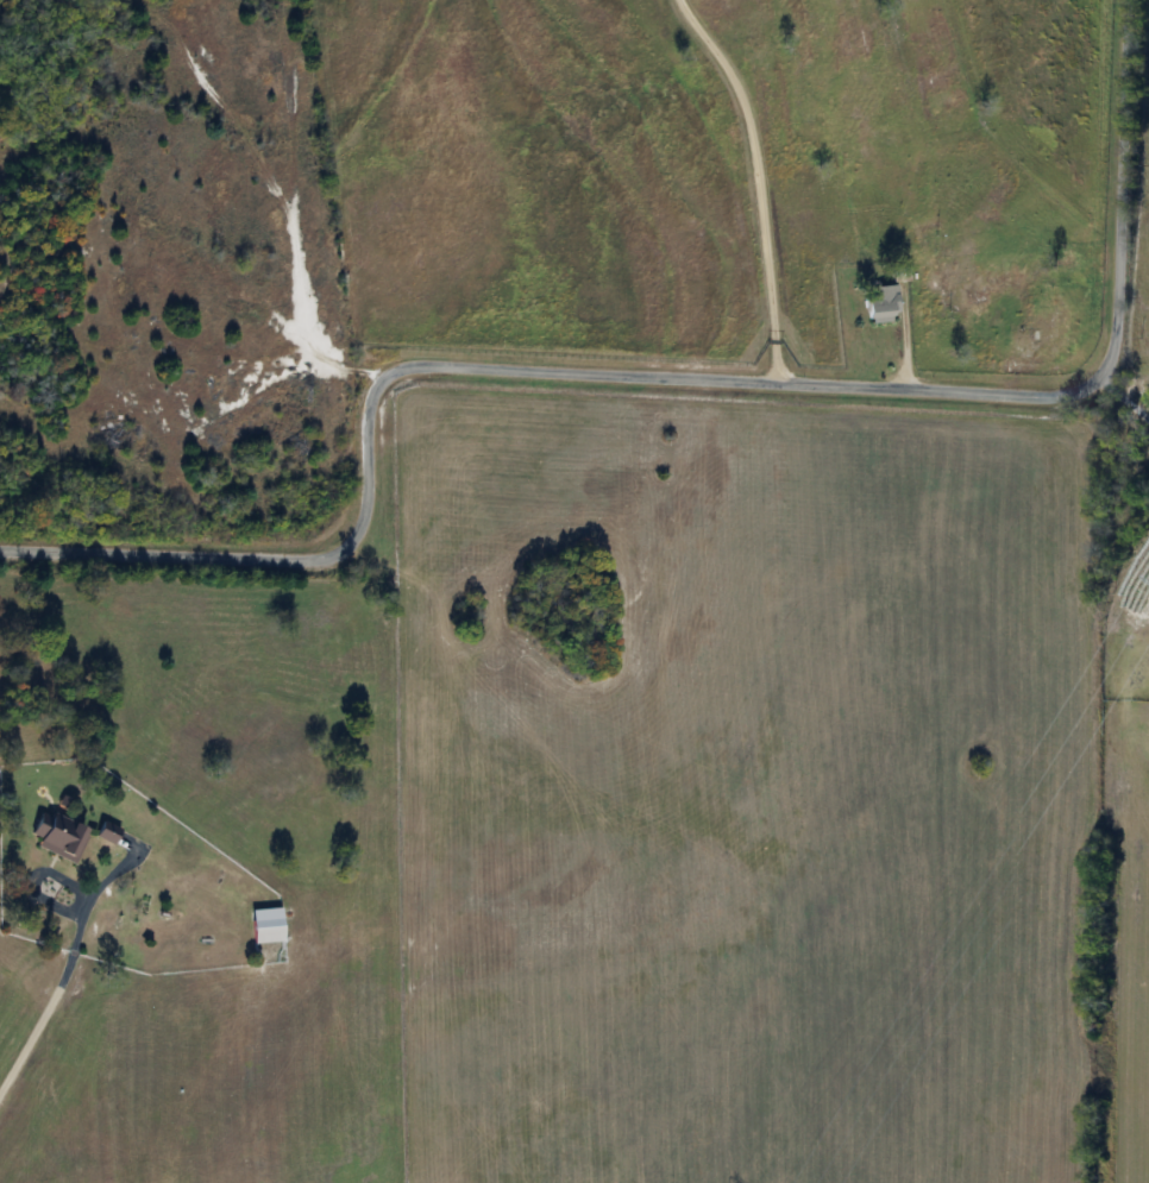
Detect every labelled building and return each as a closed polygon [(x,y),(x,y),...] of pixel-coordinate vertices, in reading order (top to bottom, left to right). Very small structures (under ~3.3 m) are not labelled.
[(901,320),(896,285),(867,290),(872,324),(901,320)] [(36,848),(73,865),(89,832),(43,811),(32,836),(40,840),(36,848)] [(112,846),(120,829),(104,822),(96,838),(112,846)] [(282,943),(281,910),(252,911),(253,944),(282,943)]
